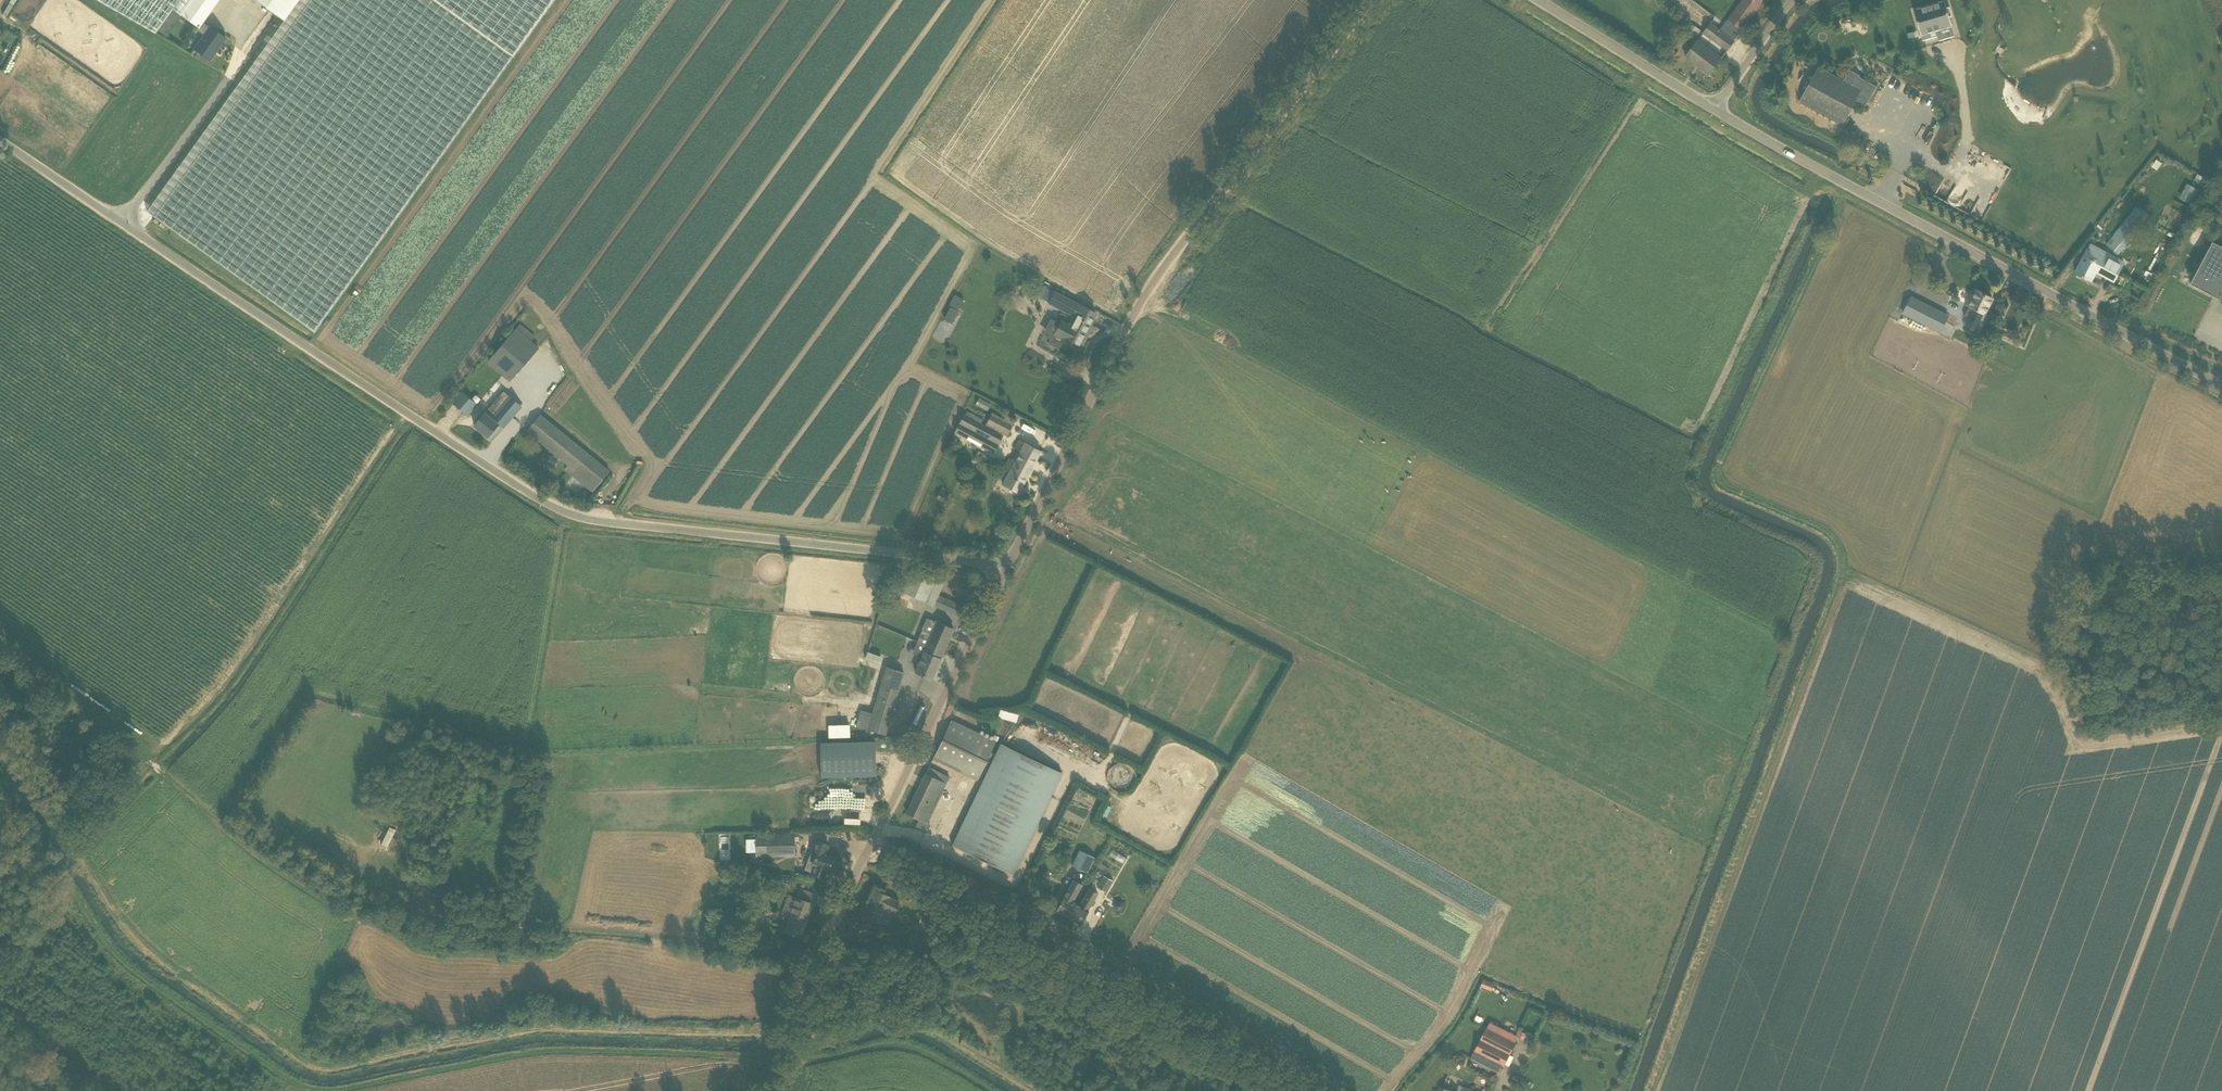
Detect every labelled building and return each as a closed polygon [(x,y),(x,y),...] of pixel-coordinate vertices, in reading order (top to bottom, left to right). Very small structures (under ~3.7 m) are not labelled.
[(157,32),(174,9),(181,15),(192,0),(99,0),(157,32)] [(285,20),(243,77),(146,211),(314,331),(411,198),(553,0),(299,0),(285,20)] [(199,27),(203,21),(219,0),(192,0),(181,15),(199,27)] [(285,20),(299,0),(256,0),(285,20)] [(1728,20),(1742,30),(1764,0),(1742,0),(1728,20)] [(1952,25),(1949,16),(1952,15),(1949,7),(1947,7),(1945,1),(1944,1),(1935,4),(1930,5),(1915,10),(1914,10),(1922,35),(1923,34),(1922,34),(1952,25)] [(1704,32),(1728,50),(1742,30),(1728,20),(1720,30),(1711,24),(1705,31),(1704,32)] [(199,27),(197,29),(205,35),(195,49),(210,60),(226,38),(203,21),(199,27)] [(1709,74),(1721,58),(1698,41),(1686,57),(1697,65),(1699,64),(1710,72),(1709,74)] [(1843,125),(1855,103),(1864,108),(1867,103),(1868,103),(1877,86),(1859,77),(1860,75),(1850,70),(1844,81),(1818,67),(1799,102),(1843,125)] [(1942,110),(1915,159),(1957,182),(1984,133),(1942,110)] [(2187,183),(2180,198),(2192,203),(2199,188),(2187,183)] [(2145,220),(2137,214),(2134,211),(2106,245),(2118,255),(2145,221),(2145,220)] [(2196,273),(2190,283),(2221,300),(2221,246),(2213,241),(2196,273)] [(2116,259),(2116,260),(2113,266),(2105,262),(2103,266),(2085,256),(2076,273),(2090,280),(2096,270),(2100,272),(2115,280),(2120,271),(2120,270),(2124,263),(2116,259)] [(1993,298),(1977,291),(1975,296),(1971,294),(1966,303),(1970,306),(1964,316),(1974,322),(1971,329),(1979,333),(1989,315),(1985,313),(1993,298)] [(1061,342),(1078,351),(1085,338),(1083,337),(1089,325),(1090,324),(1096,313),(1080,305),(1054,292),(1048,303),(1064,311),(1063,312),(1074,317),(1069,326),(1061,321),(1055,333),(1063,338),(1061,342)] [(1948,316),(1911,297),(1903,312),(1940,331),(1948,316)] [(944,319),(951,323),(958,311),(950,307),(944,319)] [(539,348),(516,328),(488,361),(511,381),(539,348)] [(462,391),(452,403),(468,416),(478,404),(462,391)] [(484,413),(474,425),(488,437),(498,425),(503,429),(522,406),(504,391),(490,408),(485,413),(484,413)] [(981,423),(965,414),(964,414),(954,432),(993,453),(1003,435),(981,423)] [(1012,425),(1002,420),(992,414),(987,424),(1007,435),(1012,425)] [(540,415),(527,431),(569,465),(566,469),(573,475),(576,471),(596,488),(609,471),(540,415)] [(1018,493),(1037,457),(1040,451),(1019,439),(1014,448),(1017,450),(1012,460),(1008,457),(1003,467),(1010,471),(1003,485),(1018,493)] [(556,466),(559,458),(546,454),(544,462),(556,466)] [(926,602),(937,577),(913,567),(902,592),(926,602)] [(940,608),(944,598),(939,596),(934,606),(940,608)] [(932,632),(923,628),(917,642),(927,646),(915,672),(931,679),(954,629),(936,621),(932,632)] [(881,664),(884,656),(869,650),(866,658),(881,664)] [(885,734),(903,673),(887,667),(868,730),(885,734)] [(936,753),(969,769),(966,774),(976,779),(989,752),(995,741),(951,720),(936,753)] [(851,737),(851,724),(829,724),(829,736),(851,737)] [(878,740),(820,741),(821,776),(879,775),(878,740)] [(1000,744),(970,803),(949,844),(1009,875),(1060,774),(1000,744)] [(950,777),(929,767),(906,813),(927,823),(950,777)] [(393,837),(397,828),(389,826),(383,844),(393,848),(397,838),(393,837)] [(755,835),(755,856),(795,855),(795,835),(755,835)] [(824,878),(827,870),(828,870),(833,857),(825,854),(829,845),(816,840),(807,862),(804,870),(811,872),(811,873),(824,878)] [(1072,866),(1087,873),(1095,858),(1080,850),(1072,866)] [(1099,872),(1095,870),(1087,883),(1093,887),(1097,879),(1095,878),(1099,872)] [(1112,880),(1104,875),(1097,887),(1105,892),(1112,880)] [(889,876),(886,881),(895,885),(897,880),(889,876)] [(1055,911),(1068,917),(1076,903),(1073,902),(1082,885),(1073,880),(1055,911)] [(1080,906),(1076,903),(1068,917),(1080,925),(1098,893),(1089,888),(1080,906)] [(801,937),(815,894),(800,889),(796,898),(788,895),(782,914),(789,917),(784,932),(801,937)] [(877,923),(878,920),(884,907),(887,909),(886,911),(893,914),(899,901),(876,890),(863,917),(864,917),(863,921),(864,924),(866,926),(870,927),(873,925),(874,922),(877,923)] [(886,927),(886,937),(900,937),(900,927),(886,927)] [(1483,979),(1481,986),(1492,990),(1495,983),(1483,979)] [(1515,1043),(1487,1029),(1472,1058),(1499,1072),(1503,1064),(1504,1065),(1515,1043)]
